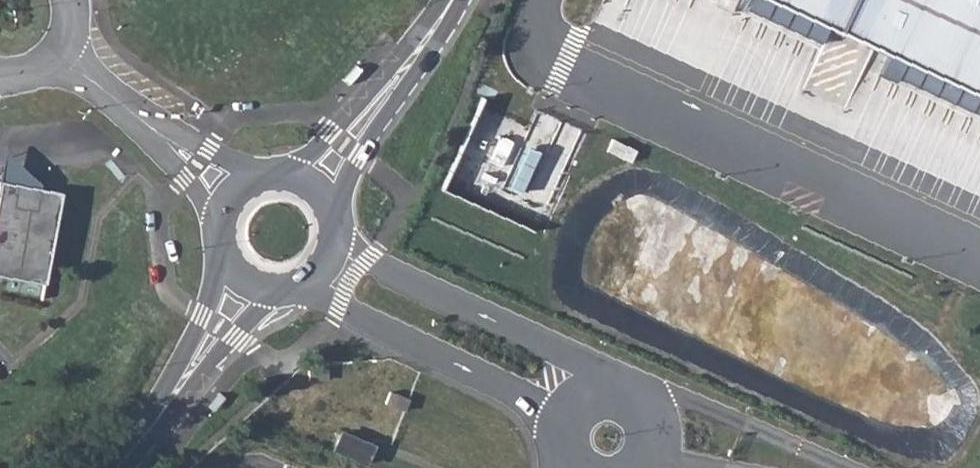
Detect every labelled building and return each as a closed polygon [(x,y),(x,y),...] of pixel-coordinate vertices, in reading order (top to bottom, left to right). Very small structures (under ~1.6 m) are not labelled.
[(979,114),(979,0),(729,0),(979,114)] [(0,185),(0,278),(45,287),(62,197),(0,185)] [(371,445),(341,432),(333,451),(363,464),(371,445)]
